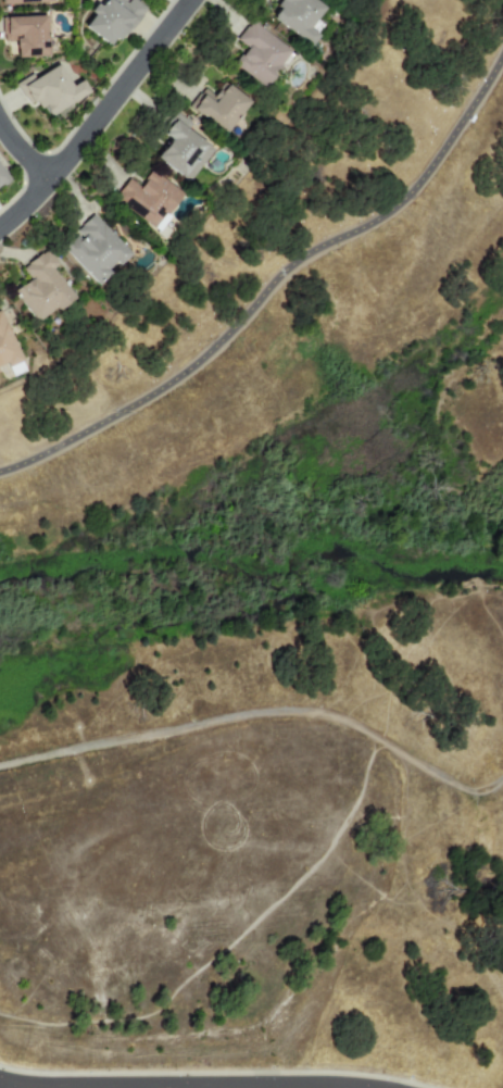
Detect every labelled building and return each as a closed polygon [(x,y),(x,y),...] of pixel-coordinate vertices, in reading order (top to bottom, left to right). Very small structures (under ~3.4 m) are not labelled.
[(115,0),(96,0),(79,26),(108,46),(113,37),(122,42),(146,8),(134,0),(124,0),(122,4),(115,0)] [(316,0),(273,0),(271,4),(278,10),(271,22),(307,47),(317,33),(307,27),(323,4),(316,0)] [(47,58),(46,15),(0,16),(1,39),(14,39),(14,59),(47,58)] [(243,46),(229,64),(265,91),(293,53),(249,20),(235,39),(243,46)] [(88,96),(78,76),(66,83),(56,63),(14,85),(25,105),(38,99),(46,116),(88,96)] [(224,136),(248,100),(222,83),(212,97),(202,90),(188,111),(224,136)] [(186,184),(210,150),(202,143),(208,136),(176,113),(160,135),(169,141),(155,161),(186,184)] [(11,184),(0,168),(0,191),(11,184)] [(183,193),(149,168),(135,187),(126,180),(111,199),(153,232),(183,193)] [(129,253),(92,214),(58,246),(95,286),(129,253)] [(28,278),(11,290),(36,326),(73,300),(51,271),(58,265),(46,249),(21,267),(28,278)] [(22,361),(0,311),(0,370),(22,361)]
